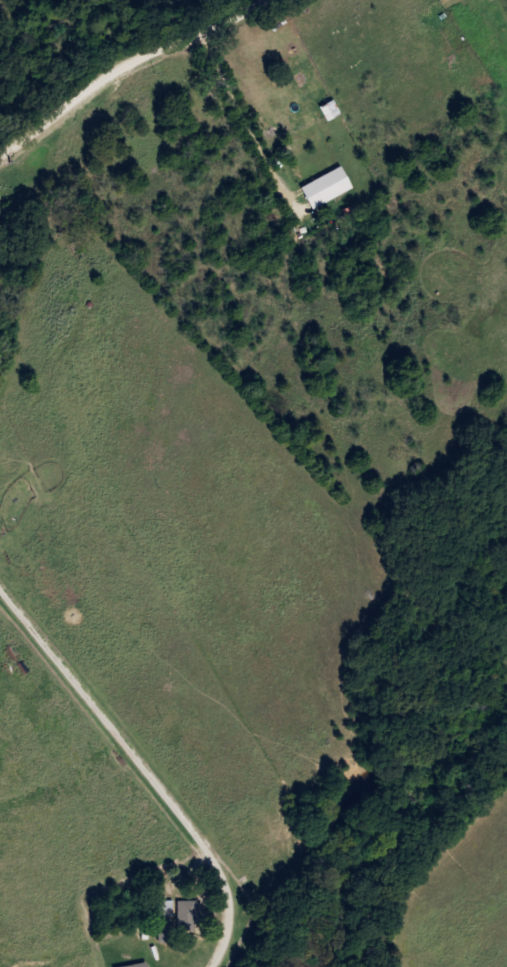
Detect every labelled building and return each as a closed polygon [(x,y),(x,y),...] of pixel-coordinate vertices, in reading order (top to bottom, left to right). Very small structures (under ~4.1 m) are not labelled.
[(301,195),(340,172),(345,180),(337,185),(341,191),(333,196),(329,189),(306,203),(301,195)] [(173,901),(158,901),(158,917),(173,917),(173,901)] [(197,902),(181,901),(179,932),(196,933),(197,902)] [(171,928),(159,927),(158,944),(171,944),(171,928)]
